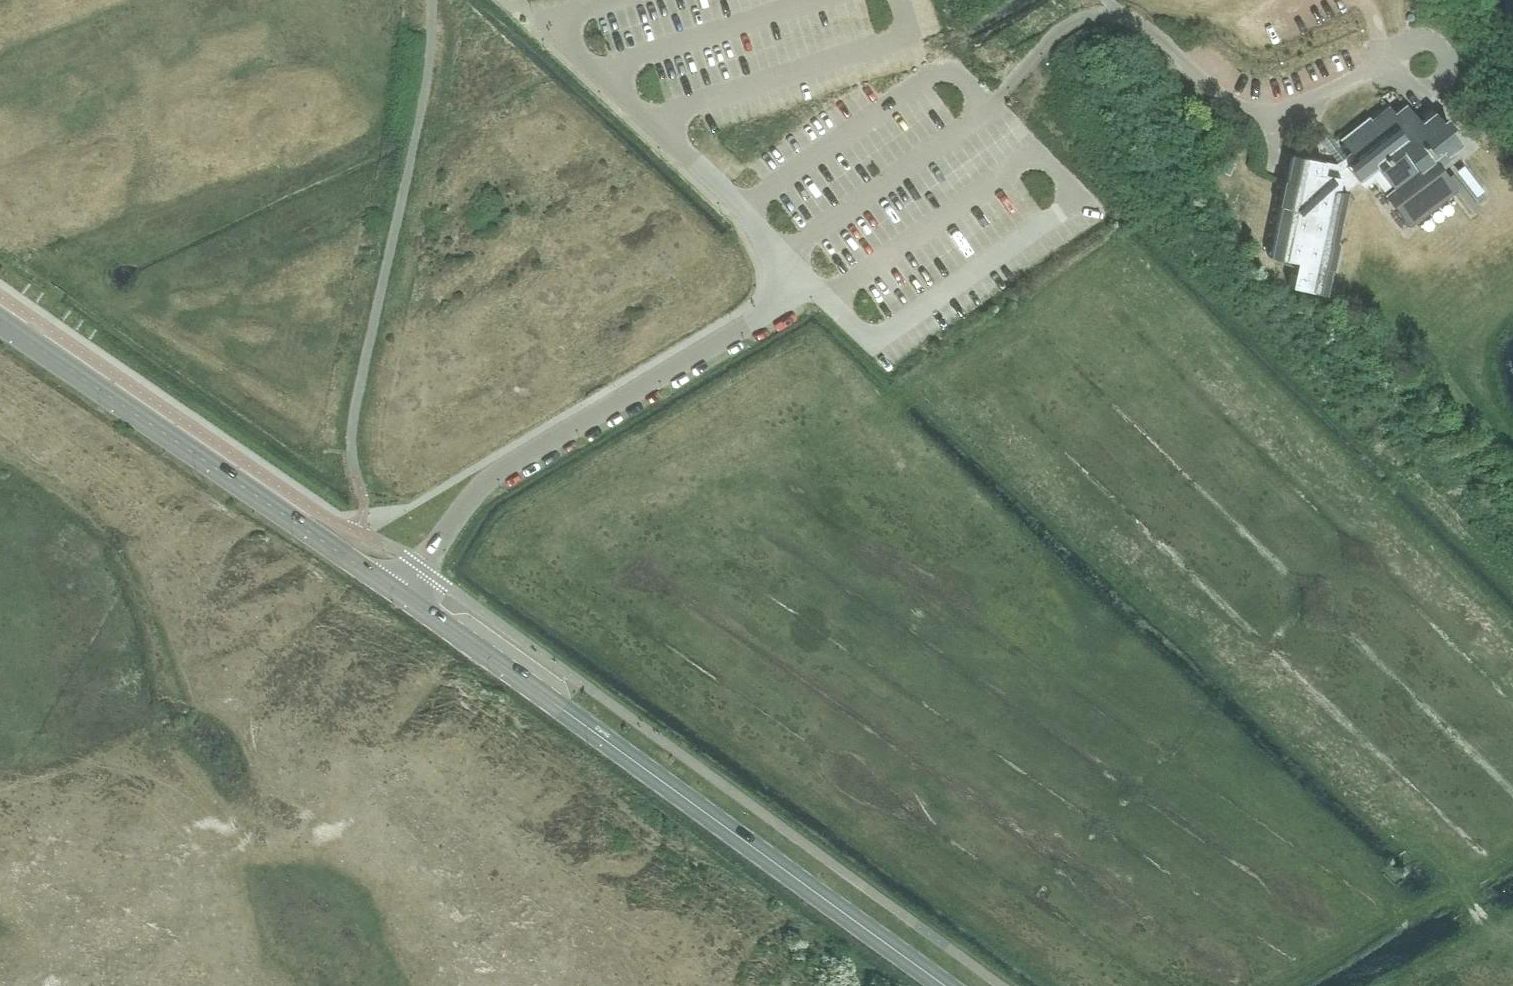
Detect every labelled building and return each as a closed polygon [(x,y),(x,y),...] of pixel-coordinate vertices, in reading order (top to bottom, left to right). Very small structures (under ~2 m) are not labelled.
[(1346,151),(1332,163),(1286,153),(1267,255),(1292,260),(1286,286),(1321,293),(1327,267),(1328,268),(1333,242),(1332,241),(1342,191),(1341,190),(1355,179),(1360,186),(1371,178),(1381,192),(1381,193),(1406,226),(1453,190),(1435,167),(1451,154),(1448,149),(1455,143),(1444,128),(1448,124),(1440,116),(1437,119),(1429,110),(1412,123),(1399,106),(1391,112),(1385,105),(1368,118),(1366,115),(1337,138),(1346,151)]
